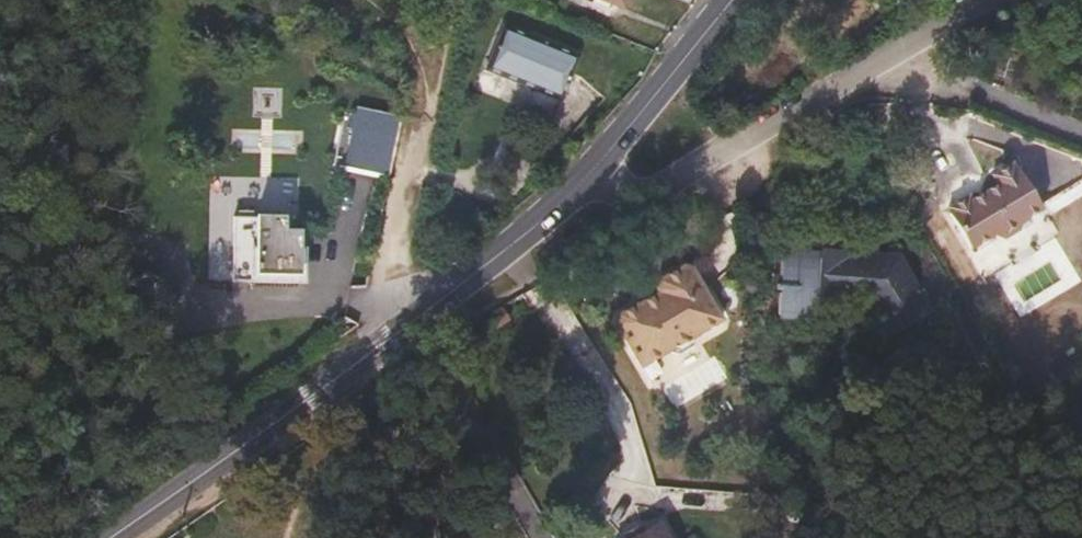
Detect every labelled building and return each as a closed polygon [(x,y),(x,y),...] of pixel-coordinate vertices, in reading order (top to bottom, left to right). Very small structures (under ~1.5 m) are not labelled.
[(561,100),(578,57),(504,26),(487,69),(561,100)] [(721,101),(712,89),(703,96),(711,108),(721,101)] [(390,174),(401,117),(355,109),(344,166),(390,174)] [(968,217),(966,214),(962,209),(943,221),(945,229),(967,265),(990,251),(993,253),(998,254),(1018,242),(1018,234),(1040,219),(1014,179),(1012,180),(1007,173),(987,187),(992,196),(974,208),(976,212),(968,217)] [(974,208),(966,214),(968,217),(976,212),(974,208)] [(261,278),(261,218),(235,217),(236,277),(261,278)] [(261,278),(303,278),(302,228),(274,228),(274,217),(261,218),(261,278)] [(910,291),(911,241),(779,237),(777,308),(817,309),(818,289),(910,291)] [(690,346),(715,329),(683,280),(674,278),(648,295),(647,303),(650,307),(629,320),(628,320),(610,331),(608,340),(636,382),(662,365),(673,367),(686,358),(690,346)] [(635,537),(673,537),(662,521),(635,537)]
